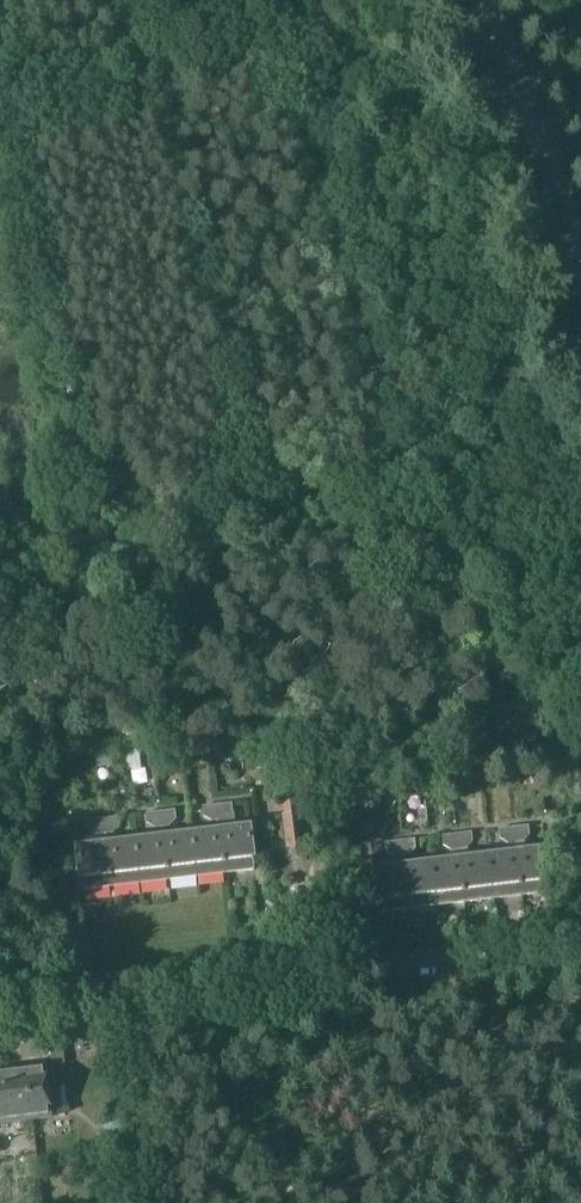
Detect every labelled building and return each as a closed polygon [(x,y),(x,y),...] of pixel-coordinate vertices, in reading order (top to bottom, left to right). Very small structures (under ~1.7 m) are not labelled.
[(302,697),(312,706),(318,699),(307,691),(302,697)] [(134,698),(119,702),(123,735),(122,735),(127,770),(142,768),(136,728),(146,726),(143,708),(135,709),(134,698)] [(490,730),(475,733),(477,741),(491,739),(490,730)] [(516,744),(517,753),(536,750),(534,740),(516,744)] [(112,766),(110,750),(98,752),(100,768),(112,766)] [(264,756),(254,757),(254,766),(265,765),(264,756)] [(287,762),(271,763),(274,786),(289,784),(287,762)] [(459,776),(459,784),(473,783),(472,775),(459,776)] [(285,814),(283,814),(288,848),(304,845),(299,812),(297,812),(295,799),(283,800),(285,814)] [(231,804),(217,806),(219,821),(219,830),(224,873),(254,869),(249,826),(235,828),(234,813),(232,813),(231,804)] [(217,806),(202,807),(203,817),(211,822),(219,821),(217,806)] [(175,811),(160,813),(162,828),(169,827),(176,820),(175,811)] [(160,813),(145,815),(146,824),(155,829),(162,828),(160,813)] [(117,818),(102,820),(105,835),(112,834),(118,828),(117,818)] [(102,820),(87,822),(88,831),(97,836),(105,835),(102,820)] [(529,826),(515,828),(517,841),(526,840),(531,835),(529,826)] [(515,828),(501,829),(502,838),(508,842),(517,841),(515,828)] [(219,830),(192,833),(197,876),(224,873),(219,830)] [(192,833),(163,836),(168,879),(197,876),(192,833)] [(471,833),(457,834),(459,848),(468,847),(472,842),(471,833)] [(457,834),(443,836),(444,845),(450,849),(459,848),(457,834)] [(163,836),(133,839),(138,882),(168,879),(163,836)] [(133,839),(106,842),(111,885),(138,882),(133,839)] [(415,839),(401,841),(403,856),(410,855),(416,848),(415,839)] [(401,841),(386,843),(388,852),(396,857),(403,856),(401,841)] [(106,842),(78,845),(83,889),(111,885),(106,842)] [(546,847),(518,850),(523,894),(551,891),(546,847)] [(518,850),(488,854),(493,897),(523,894),(518,850)] [(488,854),(460,857),(465,900),(493,897),(488,854)] [(460,857),(431,861),(436,904),(465,900),(460,857)] [(431,861),(404,864),(409,907),(436,904),(431,861)] [(404,864),(374,867),(379,910),(409,907),(404,864)] [(51,1041),(63,1040),(88,1036),(85,1014),(48,1019),(51,1041)] [(63,1040),(51,1041),(54,1064),(66,1062),(63,1040)] [(15,1070),(21,1121),(52,1117),(46,1079),(59,1077),(57,1064),(15,1070)] [(15,1070),(0,1072),(0,1124),(21,1121),(15,1070)]
